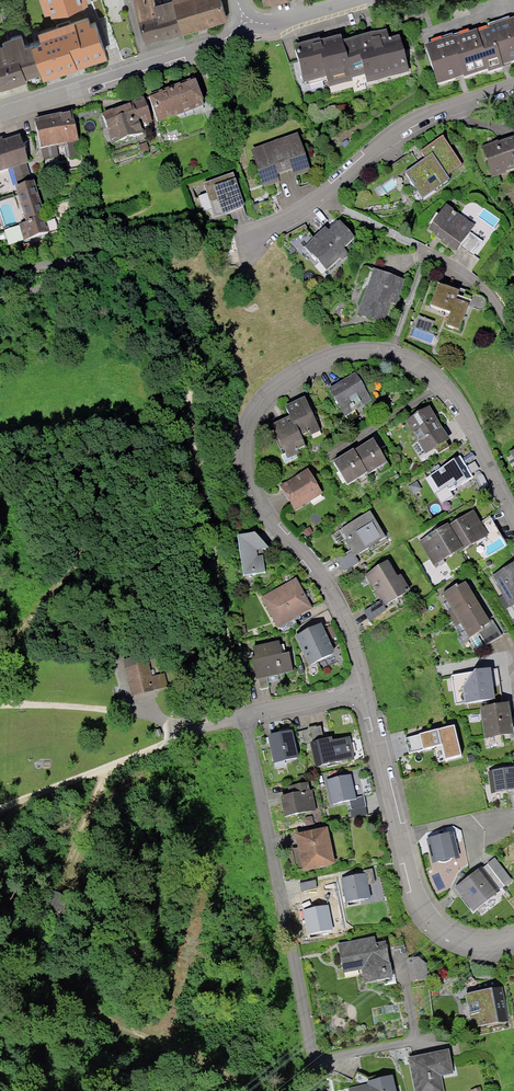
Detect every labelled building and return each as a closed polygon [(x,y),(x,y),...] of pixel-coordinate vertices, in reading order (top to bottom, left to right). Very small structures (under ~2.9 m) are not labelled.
[(45,17),(51,15),(53,19),(86,8),(83,0),(39,0),(45,17)] [(180,33),(172,0),(161,0),(151,3),(150,0),(130,0),(141,43),(180,33)] [(180,33),(225,21),(219,0),(172,0),(180,33)] [(42,75),(44,82),(107,62),(95,24),(91,26),(89,20),(38,36),(41,46),(33,48),(42,75)] [(479,30),(491,69),(513,60),(513,21),(479,30)] [(479,30),(426,46),(438,86),(491,69),(479,30)] [(391,34),(339,44),(349,74),(364,70),(368,83),(406,74),(391,34)] [(4,48),(1,49),(14,88),(27,84),(26,80),(42,75),(33,48),(33,47),(25,50),(21,37),(2,43),(4,48)] [(291,50),(300,86),(321,81),(324,92),(353,86),(349,74),(340,47),(339,44),(315,50),(314,45),(291,50)] [(1,92),(1,93),(14,88),(1,49),(0,49),(0,92),(1,92)] [(195,77),(148,94),(158,122),(205,104),(195,77)] [(144,96),(101,112),(113,144),(143,132),(141,125),(153,121),(144,96)] [(70,117),(32,123),(36,148),(74,142),(70,117)] [(297,138),(276,145),(286,175),(294,171),(295,176),(308,172),(297,138)] [(460,167),(439,140),(418,156),(421,160),(402,174),(421,200),(446,182),(444,179),(460,167)] [(481,150),(488,176),(513,168),(513,140),(481,150)] [(0,146),(0,173),(21,167),(15,142),(0,146)] [(276,145),(249,155),(261,190),(276,185),(274,179),(286,175),(276,145)] [(232,175),(202,186),(214,218),(243,207),(232,175)] [(33,187),(11,194),(27,238),(48,230),(33,187)] [(443,207),(425,233),(456,254),(474,228),(443,207)] [(304,252),(327,273),(344,254),(339,250),(350,238),(336,226),(326,237),(321,233),(304,252)] [(371,273),(356,316),(387,326),(402,283),(371,273)] [(468,298),(435,288),(427,311),(444,316),(441,328),(457,333),(468,298)] [(352,377),(328,393),(344,418),(369,402),(352,377)] [(304,396),(285,406),(290,415),(294,424),(296,424),(301,435),(306,433),(308,436),(321,430),(304,396)] [(426,409),(403,424),(423,455),(446,440),(426,409)] [(294,424),(290,415),(271,423),(287,458),(300,452),(298,448),(306,445),(301,435),(296,424),(294,424)] [(370,444),(350,454),(362,477),(382,466),(370,444)] [(350,454),(330,465),(342,488),(362,477),(350,454)] [(470,478),(457,458),(429,476),(442,496),(470,478)] [(305,474),(277,490),(290,513),(319,497),(305,474)] [(474,510),(450,524),(464,546),(464,548),(488,534),(474,510)] [(354,558),(383,541),(367,515),(338,532),(354,558)] [(448,522),(418,541),(434,565),(464,546),(450,524),(448,522)] [(253,537),(234,540),(242,578),(267,574),(263,558),(271,554),(253,537)] [(398,576),(388,560),(365,574),(381,600),(384,605),(410,589),(401,574),(398,576)] [(490,578),(509,608),(513,606),(513,566),(513,564),(490,578)] [(292,582),(259,600),(275,629),(308,610),(292,582)] [(461,584),(438,598),(451,619),(473,605),(461,584)] [(384,605),(381,600),(364,611),(369,620),(387,609),(384,605)] [(473,605),(451,619),(465,637),(486,623),(473,605)] [(318,628),(294,638),(307,667),(331,657),(318,628)] [(250,662),(255,681),(291,673),(286,653),(277,655),(275,645),(251,650),(254,661),(250,662)] [(491,669),(451,675),(456,704),(495,698),(491,669)] [(505,707),(477,711),(482,741),(510,737),(505,707)] [(454,725),(405,738),(409,753),(442,744),(446,758),(462,755),(454,725)] [(290,734),(264,741),(271,765),(296,758),(290,734)] [(351,760),(346,739),(329,743),(328,740),(310,744),(316,768),(351,760)] [(489,773),(491,796),(513,793),(513,771),(489,773)] [(347,777),(323,783),(328,804),(353,798),(347,777)] [(278,797),(283,819),(314,812),(309,791),(306,792),(305,785),(286,789),(288,795),(278,797)] [(324,833),(293,840),(301,871),(332,864),(324,833)] [(451,835),(426,842),(432,864),(457,858),(451,835)] [(493,860),(481,869),(499,891),(512,882),(493,860)] [(481,869),(452,892),(470,915),(499,891),(481,869)] [(361,874),(339,880),(344,905),(368,900),(377,897),(370,872),(361,874)] [(309,882),(297,885),(301,901),(313,898),(309,882)] [(325,908),(302,914),(307,934),(330,929),(325,908)] [(371,937),(335,944),(341,973),(359,969),(362,983),(391,977),(383,942),(372,944),(371,937)] [(418,956),(406,958),(411,981),(429,978),(427,963),(418,956)] [(502,986),(462,996),(470,1027),(510,1018),(502,986)] [(404,1059),(411,1090),(441,1090),(438,1077),(450,1074),(445,1050),(404,1059)] [(389,1076),(365,1082),(365,1086),(346,1090),(393,1090),(389,1076)]
